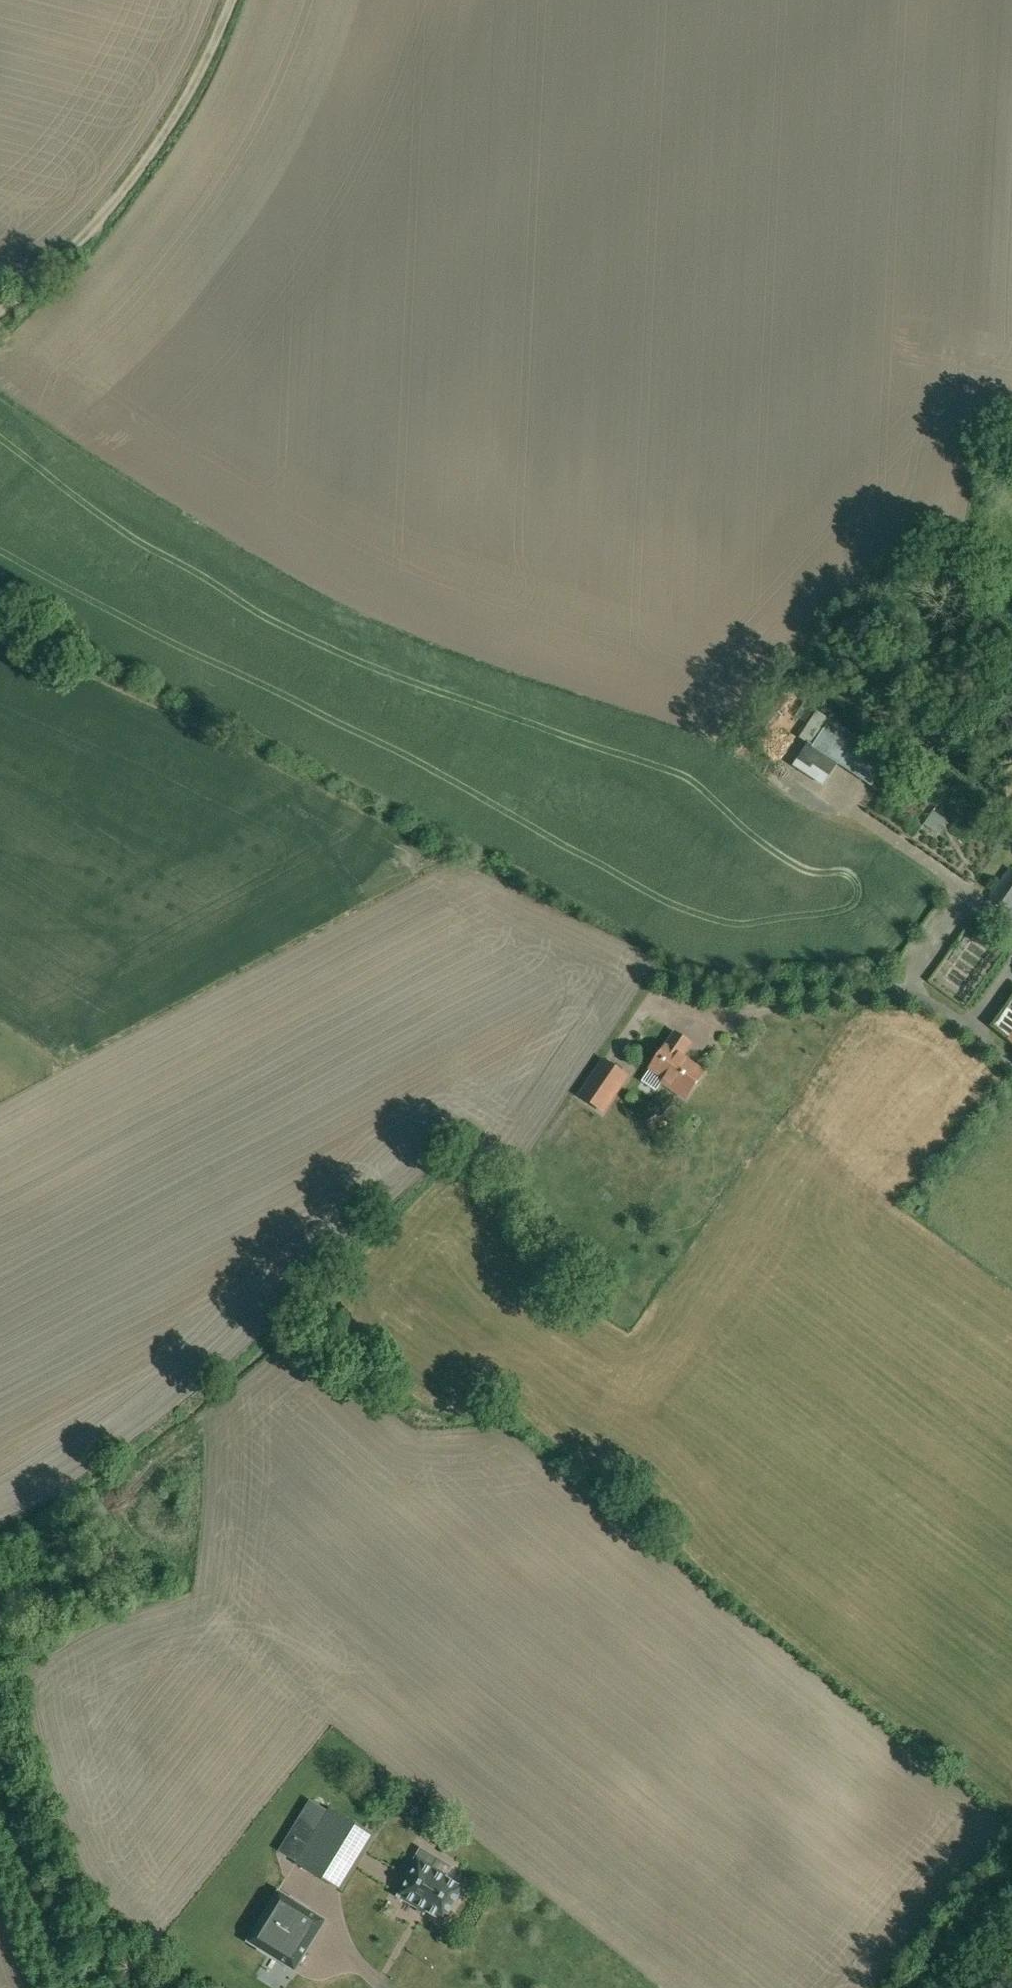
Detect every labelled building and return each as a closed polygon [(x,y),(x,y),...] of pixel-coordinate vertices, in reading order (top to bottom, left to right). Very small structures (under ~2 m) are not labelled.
[(806,745),(871,786),(889,760),(831,719),(806,745)] [(1011,912),(1011,870),(1009,868),(989,897),(1011,913),(1011,912)] [(686,1098),(703,1073),(680,1058),(690,1043),(674,1032),(650,1068),(665,1078),(662,1082),(686,1098)] [(603,1112),(627,1076),(604,1061),(580,1097),(603,1112)] [(342,1892),(376,1837),(328,1808),(294,1863),(342,1892)] [(443,1921),(463,1888),(445,1877),(451,1866),(437,1858),(432,1867),(416,1857),(405,1876),(409,1878),(399,1895),(398,1895),(397,1897),(399,1898),(399,1897),(419,1909),(420,1907),(443,1921)] [(247,1942),(296,1972),(327,1920),(278,1890),(247,1942)] [(425,1943),(428,1925),(416,1923),(413,1941),(425,1943)]
